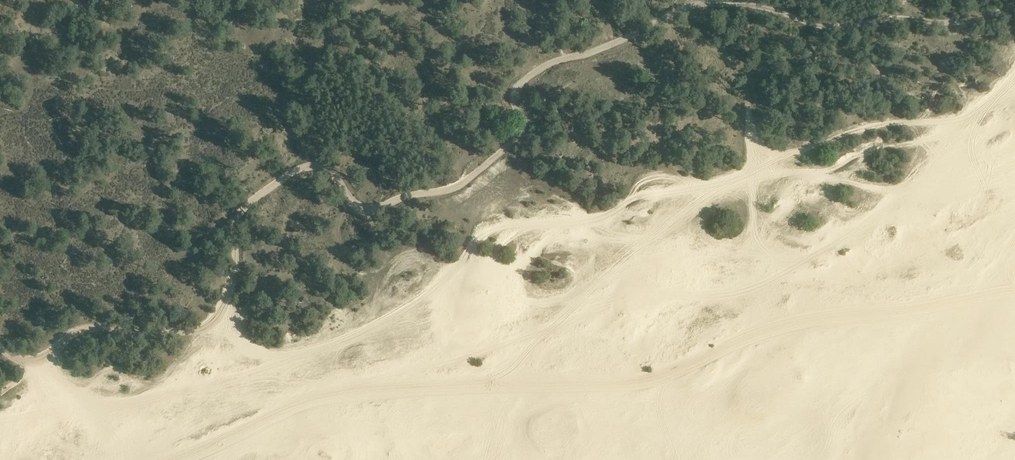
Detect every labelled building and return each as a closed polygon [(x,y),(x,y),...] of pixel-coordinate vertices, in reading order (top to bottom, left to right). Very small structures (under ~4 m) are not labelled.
[(790,202),(784,207),(791,216),(798,211),(790,202)]
